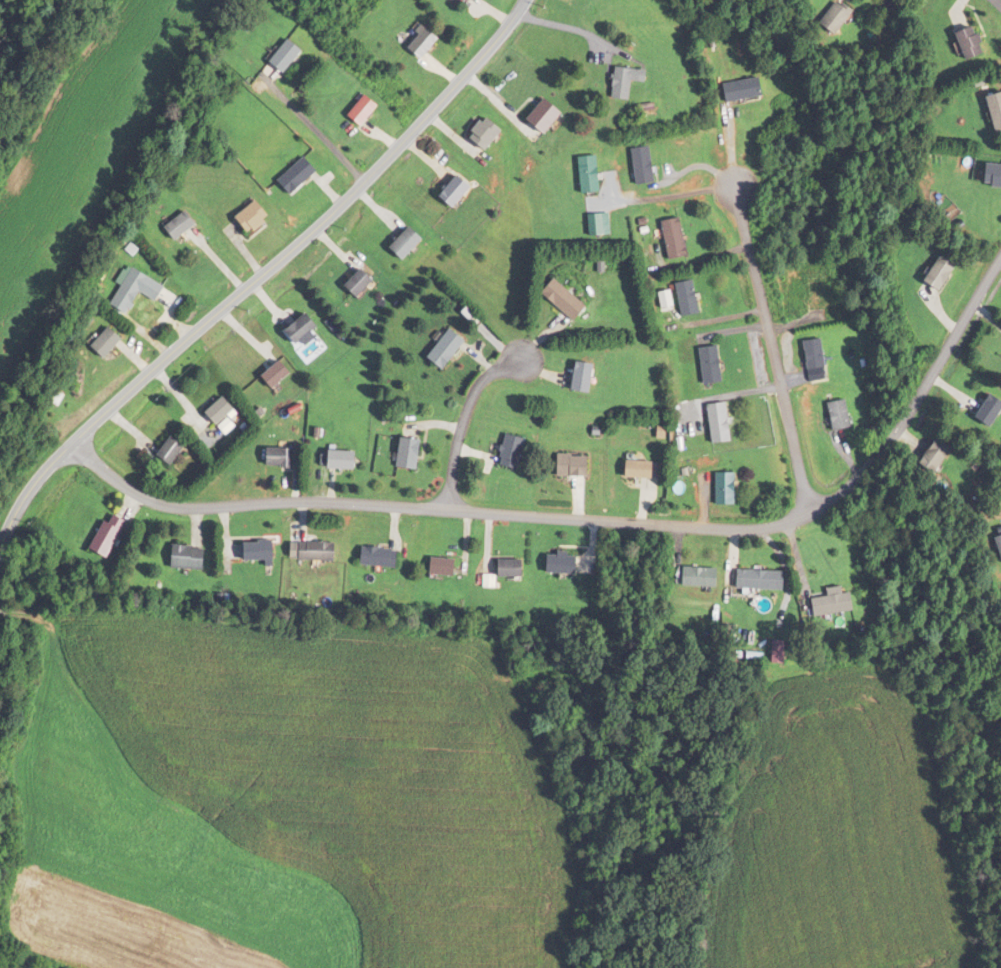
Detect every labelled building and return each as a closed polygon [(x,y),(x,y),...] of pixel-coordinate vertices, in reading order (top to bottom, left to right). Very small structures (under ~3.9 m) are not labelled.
[(824,38),(844,13),(828,1),(809,26),(824,38)] [(429,39),(414,27),(395,50),(411,62),(429,39)] [(951,62),(970,53),(959,27),(939,35),(951,62)] [(256,63),(270,76),(291,53),(277,40),(256,63)] [(616,102),(617,83),(631,83),(632,71),(599,70),(599,101),(616,102)] [(716,100),(750,101),(750,82),(717,82),(716,100)] [(995,92),(972,99),(984,138),(1000,133),(1000,114),(995,92)] [(336,118),(350,129),(368,107),(354,96),(336,118)] [(514,122),(532,137),(550,115),(532,100),(514,122)] [(474,154),(493,132),(476,117),(457,139),(474,154)] [(619,151),(623,188),(642,186),(638,148),(619,151)] [(587,194),(584,158),(566,159),(569,196),(587,194)] [(267,183),(280,198),(308,173),(295,159),(267,183)] [(1000,189),(1000,167),(971,166),(970,188),(1000,189)] [(462,189),(448,175),(426,198),(440,211),(462,189)] [(224,220),(237,237),(258,219),(246,203),(224,220)] [(190,225),(180,211),(154,229),(164,243),(190,225)] [(600,237),(600,216),(579,216),(579,237),(600,237)] [(676,258),(669,220),(651,223),(658,261),(676,258)] [(391,263),(413,239),(400,227),(377,251),(391,263)] [(944,267),(927,253),(906,278),(924,292),(944,267)] [(100,307),(117,317),(130,294),(147,304),(156,289),(123,269),(100,307)] [(332,289),(345,301),(363,283),(350,271),(332,289)] [(529,296),(563,323),(576,307),(542,280),(529,296)] [(671,317),(690,316),(687,282),(668,284),(671,317)] [(274,333),(286,348),(311,328),(299,313),(274,333)] [(111,341),(97,329),(78,350),(92,362),(111,341)] [(413,360),(430,373),(455,343),(438,330),(413,360)] [(795,340),(798,369),(816,368),(813,338),(795,340)] [(693,383),(712,383),(711,346),(692,347),(693,383)] [(285,375),(275,361),(252,377),(262,391),(285,375)] [(582,392),(578,365),(559,368),(564,395),(582,392)] [(961,414),(976,428),(996,407),(980,393),(961,414)] [(226,411),(215,397),(196,412),(207,426),(226,411)] [(819,402),(824,431),(842,428),(837,399),(819,402)] [(717,402),(698,404),(702,443),(721,441),(717,402)] [(486,464),(507,470),(516,439),(495,433),(486,464)] [(174,447),(162,436),(146,454),(158,466),(174,447)] [(385,468),(408,469),(409,438),(386,437),(385,468)] [(941,450),(926,437),(904,461),(919,474),(941,450)] [(283,449),(254,449),(254,468),(283,468),(283,449)] [(312,469),(339,469),(339,450),(312,450),(312,469)] [(547,476),(579,476),(579,454),(547,454),(547,476)] [(615,477),(642,477),(642,461),(615,461),(615,477)] [(705,504),(725,504),(725,472),(705,472),(705,504)] [(116,522),(98,512),(78,549),(96,559),(116,522)] [(989,563),(1000,559),(1000,530),(981,537),(989,563)] [(261,560),(261,540),(228,540),(228,560),(261,560)] [(323,543),(276,542),(276,560),(323,560),(323,543)] [(190,569),(191,547),(158,545),(157,568),(190,569)] [(346,565),(384,567),(385,549),(347,547),(346,565)] [(536,554),(536,574),(566,574),(566,554),(536,554)] [(416,572),(440,578),(445,562),(420,555),(416,572)] [(513,577),(513,560),(486,560),(486,577),(513,577)] [(671,586),(705,588),(706,568),(672,566),(671,586)] [(725,589),(771,589),(771,571),(725,571),(725,589)] [(800,616),(839,611),(836,592),(798,597),(800,616)]
